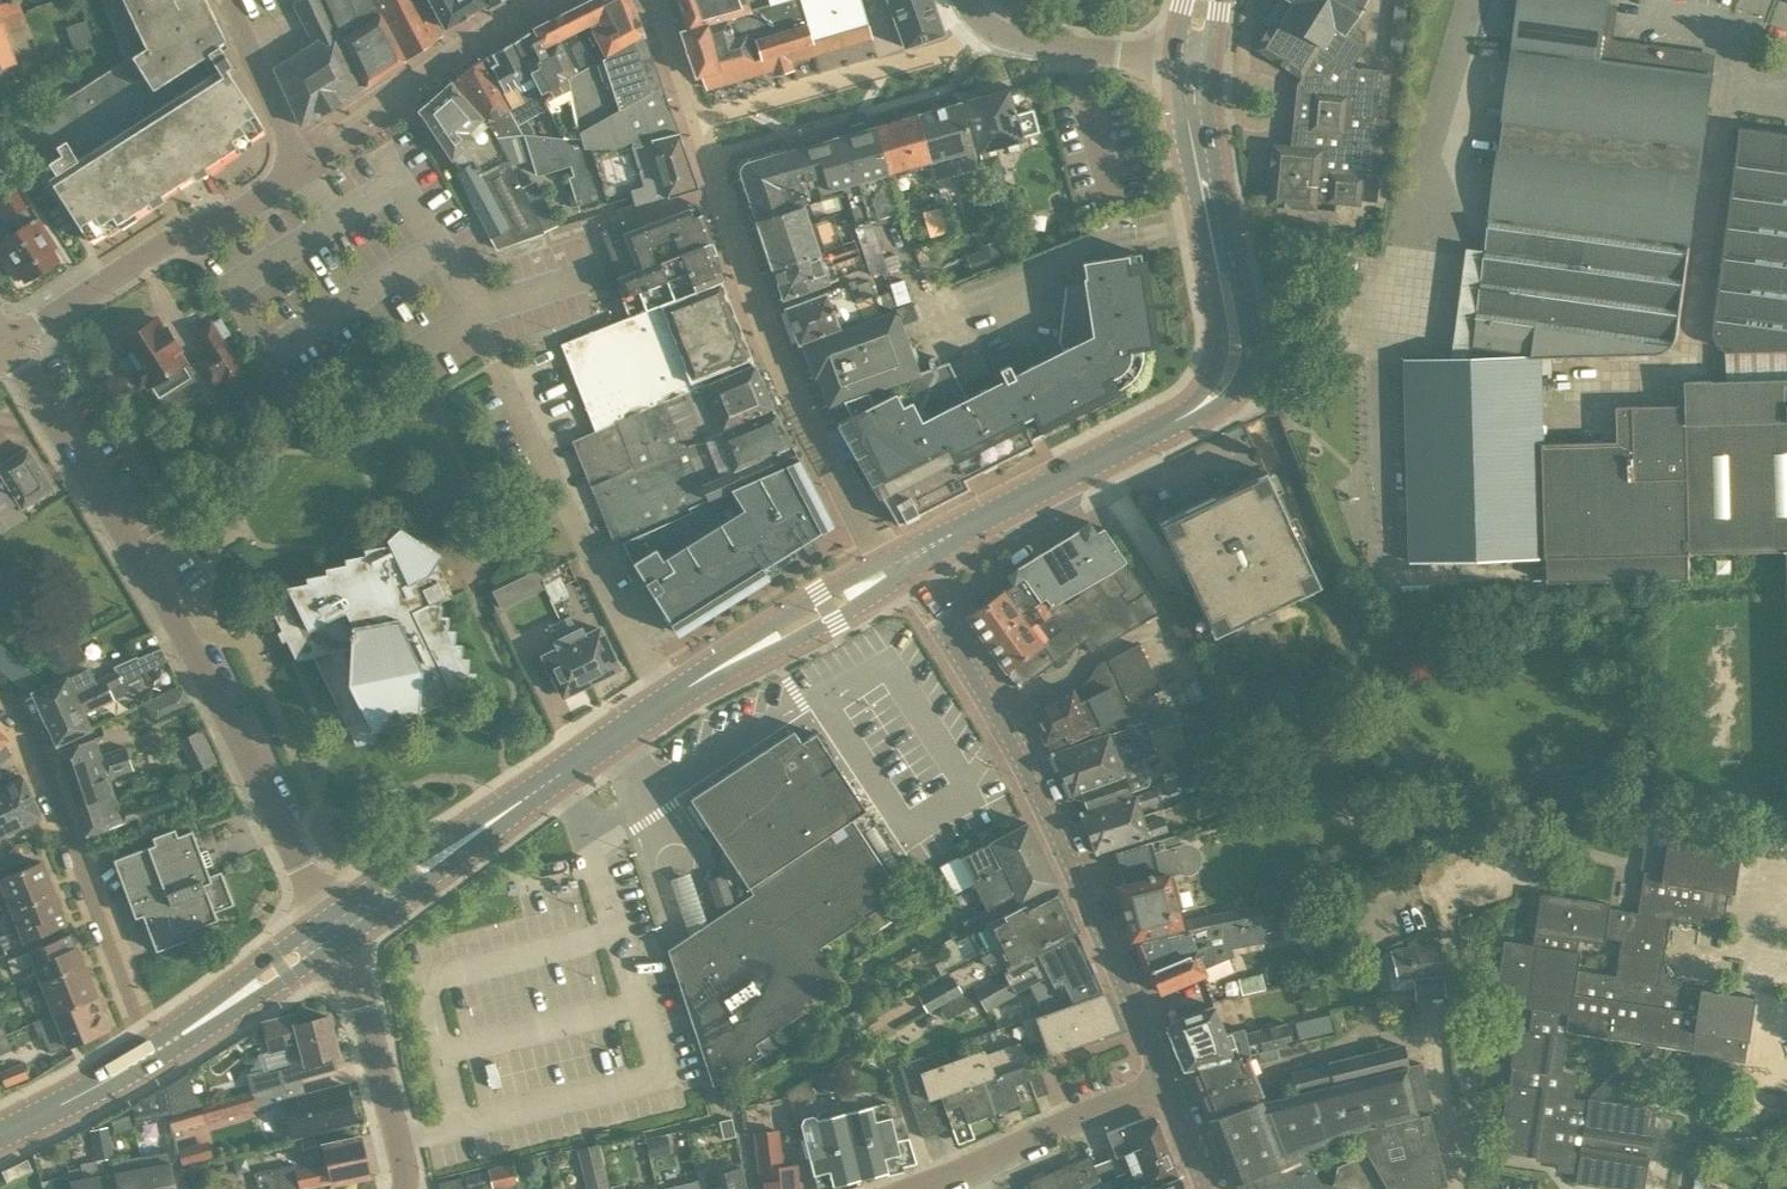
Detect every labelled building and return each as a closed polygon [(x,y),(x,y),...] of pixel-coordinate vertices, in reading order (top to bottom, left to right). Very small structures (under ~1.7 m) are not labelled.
[(20,15),(15,0),(12,0),(0,4),(0,22),(20,15)] [(127,60),(19,129),(89,239),(265,127),(230,72),(235,69),(219,43),(227,38),(208,0),(104,0),(127,60)] [(275,67),(299,124),(300,125),(300,126),(301,126),(303,126),(303,125),(322,113),(323,114),(341,103),(341,101),(364,86),(325,0),(298,0),(293,2),(314,42),(275,67)] [(404,59),(376,6),(373,0),(327,0),(364,86),(405,61),(404,59)] [(421,0),(375,0),(376,3),(406,58),(419,50),(439,36),(437,32),(421,0)] [(445,27),(484,1),(484,0),(431,0),(445,27)] [(576,73),(643,35),(630,0),(589,0),(552,19),(560,33),(556,35),(576,73)] [(688,30),(747,13),(747,11),(786,0),(677,0),(688,30)] [(688,30),(679,31),(690,61),(695,76),(701,74),(705,85),(706,86),(792,62),(788,51),(796,48),(812,43),(868,26),(861,0),(786,0),(747,11),(747,13),(688,30)] [(905,48),(944,34),(931,0),(888,0),(905,48)] [(1257,18),(1268,26),(1259,41),(1261,54),(1299,79),(1295,85),(1309,93),(1306,129),(1297,128),(1295,146),(1280,144),(1270,152),(1265,196),(1273,206),(1315,210),(1316,202),(1350,205),(1361,197),(1364,177),(1370,177),(1381,69),(1360,67),(1359,69),(1353,65),(1364,46),(1365,31),(1357,26),(1361,20),(1355,16),(1365,0),(1268,0),(1257,18)] [(1470,357),(1544,357),(1653,354),(1661,353),(1667,350),(1672,347),(1676,340),(1678,334),(1714,75),(1600,60),(1609,0),(1520,0),(1514,44),(1470,357)] [(0,22),(0,69),(17,63),(9,43),(14,41),(10,30),(23,25),(20,15),(0,22)] [(533,29),(513,42),(548,107),(546,108),(561,137),(580,137),(579,131),(568,78),(576,73),(556,35),(560,33),(552,19),(533,29)] [(643,35),(576,73),(568,78),(579,131),(659,85),(643,37),(643,36),(643,35)] [(513,42),(481,60),(521,132),(534,134),(527,119),(546,108),(548,107),(513,42)] [(455,80),(450,84),(488,125),(490,123),(496,136),(521,132),(481,60),(478,62),(455,80)] [(488,125),(450,84),(419,111),(460,170),(456,173),(472,205),(490,238),(496,249),(515,242),(544,232),(539,222),(523,190),(522,191),(515,176),(516,176),(496,136),(490,123),(488,125)] [(580,137),(586,147),(618,147),(677,134),(659,85),(579,131),(580,137)] [(1008,88),(963,100),(977,151),(1022,138),(1021,135),(1038,131),(1032,110),(1015,114),(1008,88)] [(930,109),(915,114),(929,160),(951,154),(957,174),(978,167),(973,148),(959,101),(954,103),(938,107),(930,109)] [(874,125),(873,126),(886,173),(887,172),(929,160),(915,114),(900,118),(894,120),(874,125)] [(873,126),(800,146),(819,200),(843,193),(852,225),(868,275),(887,269),(871,219),(895,212),(898,211),(887,172),(886,173),(873,126)] [(1740,127),(1713,329),(1714,336),(1716,341),(1719,347),(1723,350),(1727,352),(1734,352),(1786,351),(1786,133),(1740,127)] [(521,132),(496,136),(516,176),(535,170),(537,175),(571,164),(575,176),(570,178),(580,210),(603,203),(586,147),(580,137),(561,137),(562,139),(536,136),(534,134),(521,132)] [(586,147),(603,203),(632,194),(635,203),(695,186),(677,134),(618,147),(586,147)] [(739,174),(755,221),(801,206),(819,200),(800,146),(746,161),(743,164),(741,167),(740,170),(739,174)] [(992,197),(997,214),(1011,210),(1006,193),(1008,192),(998,154),(979,160),(989,198),(992,197)] [(12,177),(0,186),(0,213),(5,220),(29,204),(12,177)] [(538,183),(523,190),(539,222),(554,215),(538,183)] [(755,221),(770,267),(842,243),(832,215),(807,223),(801,206),(755,221)] [(629,316),(721,280),(723,280),(709,244),(713,242),(702,213),(693,216),(690,208),(641,226),(638,219),(600,231),(618,276),(616,277),(622,295),(620,296),(629,316)] [(3,241),(15,260),(13,261),(26,281),(59,260),(43,234),(48,231),(40,218),(3,241)] [(944,220),(925,225),(929,237),(947,231),(944,220)] [(842,243),(770,267),(781,298),(837,279),(836,277),(863,267),(853,240),(842,243)] [(965,254),(971,273),(1001,264),(995,240),(979,244),(981,250),(965,254)] [(852,413),(837,421),(855,458),(859,457),(895,521),(897,524),(968,488),(964,479),(995,463),(1033,444),(1031,440),(1028,433),(1033,431),(1038,428),(1122,386),(1123,385),(1124,385),(1125,384),(1126,383),(1127,382),(1128,382),(1129,381),(1130,380),(1131,379),(1132,378),(1133,377),(1133,376),(1134,375),(1135,374),(1136,373),(1136,372),(1137,371),(1138,370),(1138,369),(1139,368),(1139,367),(1140,366),(1140,364),(1140,363),(1141,362),(1141,361),(1141,359),(1142,358),(1142,357),(1142,356),(1142,354),(1142,353),(1142,352),(1142,351),(1142,349),(1142,348),(1154,346),(1139,253),(1081,261),(1082,264),(1083,263),(1083,266),(1093,336),(1027,369),(1016,348),(994,359),(998,368),(962,386),(960,386),(948,361),(920,371),(846,398),(852,413)] [(897,306),(904,304),(903,303),(910,300),(903,278),(890,282),(889,283),(891,290),(897,306)] [(721,280),(629,316),(560,343),(591,422),(752,358),(721,280)] [(880,311),(880,313),(882,312),(876,295),(874,296),(869,280),(855,284),(854,280),(817,293),(818,297),(786,308),(798,341),(800,340),(837,327),(880,311)] [(917,318),(911,301),(904,304),(897,306),(882,312),(880,313),(881,314),(802,343),(813,376),(817,375),(828,405),(846,398),(920,371),(917,372),(900,324),(910,321),(917,318)] [(195,362),(187,367),(176,351),(180,348),(167,328),(164,330),(157,320),(138,332),(135,326),(120,335),(124,341),(120,343),(136,369),(129,374),(137,387),(147,381),(158,398),(175,387),(176,389),(179,393),(171,397),(179,411),(205,396),(201,390),(209,385),(195,362)] [(195,362),(209,385),(223,377),(234,396),(250,386),(211,321),(194,331),(208,354),(195,362)] [(961,383),(987,371),(977,349),(950,361),(961,383)] [(1410,562),(1549,558),(1545,442),(1544,357),(1470,357),(1405,359),(1410,562)] [(754,364),(581,437),(619,529),(621,535),(798,458),(769,403),(754,364)] [(1786,551),(1786,378),(1686,381),(1687,404),(1692,553),(1786,551)] [(1549,558),(1692,553),(1687,404),(1618,406),(1619,440),(1545,442),(1549,558)] [(0,466),(0,474),(22,509),(52,490),(27,449),(0,466)] [(798,460),(703,503),(623,540),(622,541),(628,555),(675,632),(766,576),(761,568),(834,523),(813,488),(798,460)] [(1159,522),(1171,546),(1182,570),(1184,569),(1193,588),(1191,589),(1214,636),(1243,623),(1242,621),(1265,610),(1266,611),(1320,585),(1266,471),(1237,485),(1238,487),(1214,498),(1214,496),(1159,522)] [(967,616),(984,640),(1041,601),(1048,611),(1127,562),(1103,527),(1096,531),(1090,521),(1016,567),(1006,574),(1012,583),(967,616)] [(441,602),(430,601),(424,587),(432,583),(428,574),(440,568),(437,561),(440,553),(402,529),(388,538),(389,544),(365,548),(367,554),(346,558),(347,563),(327,568),(328,573),(307,577),(307,581),(286,586),(294,605),(277,618),(282,628),(285,635),(288,642),(296,658),(318,654),(336,693),(340,700),(344,708),(341,711),(356,742),(376,740),(375,738),(373,739),(377,728),(419,721),(419,711),(469,686),(474,687),(475,671),(468,671),(468,657),(460,658),(461,643),(454,643),(454,629),(448,629),(448,615),(440,614),(441,602)] [(555,566),(540,574),(549,593),(577,579),(567,559),(555,566)] [(1041,601),(984,640),(1018,688),(1054,662),(1058,668),(1068,661),(1064,655),(1083,642),(1090,652),(1160,611),(1127,562),(1048,611),(1041,601)] [(569,615),(560,620),(590,681),(602,675),(606,677),(613,673),(615,668),(618,667),(599,627),(580,637),(569,615)] [(590,681),(560,620),(551,624),(561,646),(554,650),(552,646),(528,658),(537,677),(551,670),(562,694),(566,693),(567,695),(577,690),(579,686),(590,681)] [(45,648),(57,672),(84,659),(73,635),(45,648)] [(43,674),(0,636),(0,661),(30,688),(43,674)] [(1130,721),(1131,724),(1173,710),(1172,709),(1147,718),(1139,700),(1161,689),(1139,643),(1098,663),(1085,684),(1072,690),(1029,710),(1045,742),(1063,733),(1068,743),(1091,731),(1093,736),(1130,721)] [(121,682),(167,660),(160,648),(149,653),(148,652),(137,658),(136,656),(113,666),(121,682)] [(31,691),(43,718),(108,689),(118,684),(117,683),(108,688),(103,677),(85,685),(79,671),(67,677),(67,675),(31,691)] [(108,689),(43,718),(55,745),(91,729),(84,713),(122,695),(118,684),(108,689)] [(192,706),(182,686),(143,703),(153,724),(192,706)] [(1173,710),(1131,724),(1132,725),(1109,734),(1051,753),(1072,797),(1083,793),(1087,807),(1130,792),(1147,786),(1150,779),(1142,759),(1185,745),(1173,710)] [(185,735),(199,770),(222,761),(207,726),(185,735)] [(667,949),(712,1087),(762,1054),(764,1055),(776,1047),(769,1035),(845,985),(820,947),(901,893),(822,774),(836,765),(815,732),(800,741),(792,730),(689,798),(752,893),(667,949)] [(11,751),(4,741),(7,738),(0,731),(0,760),(11,751)] [(57,751),(77,806),(114,795),(108,778),(133,771),(125,746),(100,753),(94,738),(57,751)] [(29,794),(20,774),(0,784),(0,811),(9,807),(8,804),(29,794)] [(1163,816),(1144,822),(1140,808),(1158,802),(1154,789),(1080,812),(1097,853),(1148,837),(1168,831),(1163,816)] [(114,795),(77,806),(86,835),(123,822),(125,826),(176,812),(170,791),(117,804),(114,795)] [(29,794),(8,804),(9,807),(0,811),(0,820),(0,838),(41,818),(29,794)] [(1512,1067),(1509,1084),(1509,1083),(1498,1150),(1560,1160),(1558,1170),(1577,1173),(1575,1182),(1621,1188),(1642,1188),(1654,1109),(1588,1099),(1587,1101),(1571,1099),(1575,1075),(1560,1073),(1567,1031),(1690,1050),(1693,1032),(1746,1040),(1753,997),(1735,995),(1736,989),(1717,986),(1716,992),(1658,983),(1668,919),(1721,927),(1726,891),(1732,892),(1739,851),(1667,839),(1652,837),(1655,823),(1664,825),(1665,815),(1642,811),(1637,846),(1642,847),(1639,871),(1644,872),(1638,914),(1626,912),(1608,908),(1609,903),(1539,893),(1532,945),(1503,940),(1494,1002),(1530,1008),(1530,1007),(1532,1007),(1529,1031),(1517,1030),(1511,1067),(1512,1067)] [(211,862),(206,848),(193,853),(190,847),(202,842),(193,817),(117,845),(154,943),(217,919),(214,911),(233,904),(221,871),(202,878),(198,867),(211,862)] [(940,864),(953,893),(974,882),(973,880),(995,869),(995,870),(1004,865),(1006,868),(1041,850),(1027,822),(961,856),(958,855),(940,864)] [(1190,874),(1194,871),(1198,868),(1201,862),(1201,856),(1200,852),(1196,847),(1192,844),(1187,842),(1180,842),(1178,834),(1151,843),(1115,852),(1123,884),(1115,886),(1130,941),(1183,927),(1170,876),(1179,873),(1183,875),(1190,874)] [(24,861),(16,843),(0,861),(0,872),(24,861)] [(958,913),(967,931),(982,923),(981,920),(991,915),(1057,881),(1041,850),(1006,868),(1004,865),(995,870),(995,869),(973,880),(974,882),(953,893),(953,894),(975,883),(987,907),(977,912),(974,906),(958,913)] [(12,910),(51,893),(45,879),(49,877),(45,867),(39,865),(38,862),(0,878),(0,881),(6,895),(0,898),(0,915),(12,910)] [(722,876),(708,880),(716,905),(730,901),(722,876)] [(968,933),(979,954),(1067,908),(1057,887),(983,925),(982,923),(967,931),(968,933)] [(12,910),(19,928),(0,935),(0,943),(3,951),(25,942),(65,926),(58,910),(60,906),(57,896),(51,894),(51,893),(12,910)] [(1138,941),(1149,968),(1195,950),(1197,955),(1232,948),(1232,949),(1295,936),(1321,931),(1319,919),(1304,922),(1302,913),(1264,921),(1260,903),(1205,915),(1187,919),(1189,930),(1138,941)] [(927,1012),(939,1005),(938,1005),(967,989),(966,988),(1008,965),(1026,955),(1077,930),(1067,908),(979,954),(979,955),(937,978),(940,982),(918,995),(927,1012)] [(938,1005),(939,1005),(946,1019),(981,1000),(986,1010),(1017,992),(1016,990),(1029,983),(1034,993),(1043,988),(1052,1007),(1101,988),(1082,944),(1083,943),(1078,932),(1023,959),(974,988),(968,991),(967,989),(938,1005)] [(20,990),(21,993),(83,968),(81,963),(82,961),(79,952),(75,950),(69,935),(29,951),(7,959),(12,972),(34,964),(41,981),(20,990)] [(1444,997),(1440,943),(1391,951),(1382,954),(1391,990),(1414,988),(1415,1000),(1444,997)] [(1195,950),(1149,968),(1158,992),(1204,973),(1203,969),(1206,968),(1212,985),(1247,972),(1240,954),(1233,957),(1232,949),(1232,948),(1197,955),(1195,950)] [(32,1021),(33,1023),(95,998),(93,994),(95,992),(91,982),(88,981),(83,968),(21,993),(26,1005),(41,999),(40,993),(45,991),(53,1012),(32,1021)] [(1267,973),(1244,975),(1246,990),(1269,987),(1267,973)] [(1027,1041),(1035,1038),(1042,1056),(1117,1028),(1104,991),(1020,1022),(1027,1041)] [(95,998),(33,1023),(38,1036),(52,1031),(52,1027),(58,1024),(68,1047),(108,1031),(107,1028),(109,1025),(104,1014),(101,1013),(95,998)] [(1182,1070),(1190,1067),(1292,1044),(1306,1041),(1303,1026),(1298,1028),(1296,1021),(1288,1023),(1287,1021),(1245,1032),(1243,1027),(1222,1032),(1212,1004),(1171,1020),(1166,1029),(1182,1070)] [(859,1017),(854,1009),(840,1017),(845,1026),(859,1017)] [(291,1066),(279,1069),(283,1082),(309,1075),(306,1062),(337,1053),(328,1016),(296,1024),(294,1015),(263,1023),(271,1051),(286,1048),(291,1066)] [(0,1036),(0,1073),(13,1065),(6,1052),(12,1049),(5,1034),(0,1036)] [(982,1079),(1036,1061),(1036,1059),(1027,1062),(1020,1041),(986,1053),(984,1049),(949,1062),(944,1048),(921,1057),(898,1065),(924,1138),(953,1128),(940,1094),(982,1079)] [(1292,1044),(1190,1067),(1207,1114),(1252,1097),(1252,1095),(1259,1092),(1249,1065),(1308,1050),(1306,1041),(1292,1044)] [(1401,1044),(1328,1062),(1333,1083),(1406,1065),(1401,1044)] [(4,1087),(29,1073),(22,1060),(13,1065),(0,1073),(0,1080),(4,1087)] [(1048,1092),(1036,1061),(982,1079),(994,1112),(1036,1097),(1048,1092)] [(1328,1062),(1290,1071),(1295,1092),(1333,1083),(1328,1062)] [(1422,1063),(1406,1066),(1417,1112),(1433,1108),(1422,1063)] [(1206,1120),(1230,1182),(1305,1152),(1305,1153),(1354,1132),(1367,1155),(1386,1188),(1431,1188),(1446,1185),(1429,1113),(1418,1115),(1417,1112),(1406,1066),(1295,1092),(1256,1102),(1206,1120)] [(953,1128),(994,1112),(982,1079),(940,1094),(953,1128)] [(251,1092),(202,1105),(205,1123),(278,1104),(273,1085),(251,1091),(251,1092)] [(284,1100),(293,1137),(355,1122),(345,1085),(284,1100)] [(136,1104),(132,1106),(135,1121),(171,1114),(165,1086),(136,1104)] [(844,1110),(843,1110),(852,1144),(896,1131),(887,1099),(858,1106),(854,1090),(840,1093),(844,1110)] [(799,1122),(808,1156),(852,1144),(843,1110),(799,1122)] [(731,1118),(718,1121),(722,1139),(735,1137),(731,1118)] [(90,1129),(92,1139),(96,1161),(113,1158),(109,1136),(108,1125),(90,1129)] [(755,1133),(761,1188),(796,1188),(794,1167),(782,1169),(778,1130),(762,1132),(755,1133)] [(896,1131),(852,1144),(861,1179),(905,1167),(896,1131)] [(297,1169),(296,1164),(255,1172),(259,1188),(298,1188),(300,1188),(301,1188),(333,1181),(334,1183),(368,1176),(360,1137),(316,1147),(315,1137),(300,1140),(305,1168),(297,1169)] [(587,1188),(609,1188),(598,1144),(577,1149),(587,1188)] [(808,1156),(817,1188),(825,1188),(861,1179),(852,1144),(808,1156)] [(141,1156),(147,1188),(176,1188),(171,1161),(169,1162),(168,1151),(141,1156)] [(1230,1182),(1231,1184),(1237,1181),(1239,1188),(1241,1188),(1386,1188),(1367,1155),(1338,1167),(1333,1185),(1317,1181),(1305,1153),(1305,1152),(1230,1182)] [(98,1175),(101,1188),(147,1188),(141,1156),(112,1161),(114,1172),(98,1175)] [(1029,1181),(1030,1183),(1024,1186),(1026,1188),(1112,1188),(1108,1180),(1099,1183),(1097,1179),(1092,1166),(1089,1158),(1072,1165),(1072,1164),(1029,1181)] [(27,1159),(1,1172),(7,1182),(32,1170),(27,1159)] [(68,1169),(69,1175),(71,1188),(101,1188),(98,1175),(95,1160),(80,1163),(80,1167),(68,1169)] [(733,1165),(704,1173),(709,1188),(740,1188),(733,1165)] [(487,1173),(490,1186),(491,1185),(492,1188),(505,1188),(518,1185),(518,1182),(523,1182),(521,1170),(512,1172),(511,1168),(487,1173)] [(439,1188),(475,1188),(490,1186),(487,1173),(486,1170),(438,1182),(439,1188)] [(1177,1175),(1145,1188),(1139,1188),(1183,1188),(1177,1175)] [(40,1180),(43,1188),(46,1188),(53,1188),(63,1186),(61,1177),(40,1180)]
